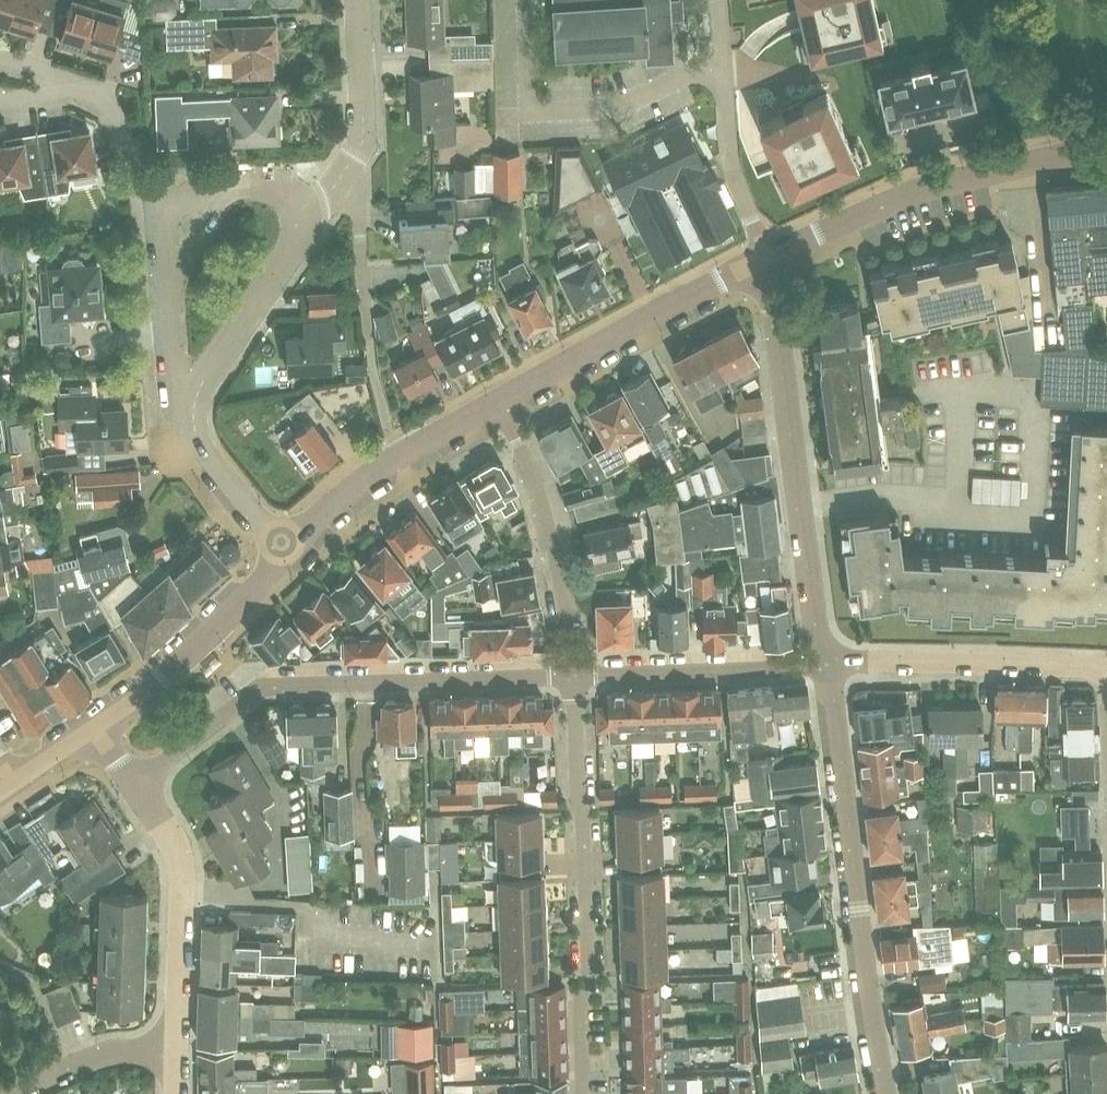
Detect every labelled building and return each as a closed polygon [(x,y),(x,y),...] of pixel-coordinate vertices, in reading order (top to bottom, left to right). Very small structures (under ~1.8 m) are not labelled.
[(3,25),(4,22),(7,23),(14,0),(0,0),(0,24),(3,25)] [(7,23),(12,24),(11,28),(27,33),(28,29),(33,30),(42,2),(55,6),(57,0),(14,0),(7,23)] [(55,6),(68,11),(60,39),(66,40),(65,44),(81,49),(81,45),(85,47),(99,3),(89,0),(57,0),(55,6)] [(124,0),(100,0),(99,3),(85,47),(90,47),(89,51),(104,56),(105,52),(110,54),(119,26),(139,32),(137,4),(124,0)] [(409,40),(444,39),(442,0),(407,0),(409,40)] [(557,54),(646,49),(646,61),(673,60),(671,17),(675,16),(674,0),(553,0),(557,54)] [(873,0),(797,0),(809,54),(882,38),(873,0)] [(270,43),(275,43),(275,25),(212,28),(212,30),(192,31),(192,16),(165,17),(167,47),(213,46),(213,59),(234,58),(235,76),(271,75),(270,43)] [(491,41),(450,42),(450,59),(450,58),(492,57),(491,41)] [(492,57),(450,58),(451,74),(452,74),(493,72),(492,57)] [(913,72),(881,80),(890,116),(971,97),(963,61),(931,68),(930,60),(911,64),(913,72)] [(451,74),(410,76),(412,123),(430,123),(431,139),(455,138),(451,74)] [(759,123),(778,166),(790,191),(858,161),(828,93),(759,123)] [(278,141),(277,120),(272,120),(271,107),(260,107),(259,95),(229,97),(231,143),(278,141)] [(162,102),(162,114),(181,113),(181,102),(162,102)] [(705,168),(683,123),(604,161),(623,200),(627,198),(658,262),(690,247),(688,244),(700,239),(701,242),(733,226),(713,185),(718,183),(710,166),(705,168)] [(53,138),(38,140),(47,194),(69,191),(72,170),(95,166),(89,130),(53,136),(53,138)] [(0,144),(0,182),(15,179),(24,198),(47,194),(38,140),(23,143),(23,141),(0,144)] [(581,145),(556,145),(553,211),(602,187),(581,145)] [(522,193),(522,152),(493,152),(494,194),(522,193)] [(475,192),(475,165),(454,166),(454,192),(475,192)] [(1046,187),(1057,304),(1061,303),(1066,347),(1042,349),(1041,374),(1040,403),(1086,405),(1089,345),(1096,344),(1089,292),(1106,290),(1106,181),(1046,187)] [(424,262),(441,260),(450,260),(449,246),(450,246),(447,216),(458,216),(457,205),(468,204),(468,195),(456,196),(406,200),(408,219),(399,219),(400,233),(396,243),(401,245),(402,251),(411,250),(420,254),(422,249),(423,249),(424,262)] [(588,237),(582,225),(569,232),(574,239),(559,247),(558,267),(558,268),(576,304),(597,293),(599,297),(607,292),(606,289),(608,288),(601,273),(605,271),(597,254),(601,246),(596,237),(588,237)] [(891,329),(930,320),(929,317),(949,313),(950,316),(989,308),(988,304),(998,302),(1013,373),(1041,374),(1042,349),(1035,350),(1028,279),(1020,281),(1012,241),(1000,244),(999,240),(972,246),(973,250),(941,257),(940,252),(913,258),(914,262),(899,266),(898,262),(883,265),(884,269),(871,272),(882,321),(889,320),(891,329)] [(22,242),(15,243),(18,268),(23,268),(22,242)] [(85,268),(84,262),(82,259),(77,257),(69,257),(64,260),(62,264),(63,270),(46,272),(50,312),(39,313),(41,343),(71,340),(69,316),(100,314),(96,267),(85,268)] [(538,282),(535,284),(522,260),(508,267),(510,270),(500,275),(511,296),(508,297),(525,331),(528,329),(532,331),(539,328),(539,324),(551,317),(542,299),(546,297),(538,282)] [(462,302),(445,268),(430,275),(441,295),(448,309),(462,302)] [(336,310),(335,291),(309,292),(309,311),(336,310)] [(430,300),(438,315),(448,309),(441,295),(430,300)] [(858,300),(832,303),(834,318),(819,320),(822,339),(818,340),(834,466),(856,463),(857,463),(883,460),(865,324),(861,325),(858,300)] [(487,355),(488,351),(498,346),(492,335),(499,332),(489,312),(460,326),(475,358),(476,357),(479,358),(487,355)] [(287,338),(288,368),(332,366),(331,348),(344,348),(343,321),(314,322),(315,336),(287,338)] [(739,323),(706,340),(733,392),(740,389),(738,384),(758,373),(751,360),(757,357),(739,323)] [(396,365),(409,391),(438,377),(431,364),(443,358),(426,324),(409,333),(419,353),(396,365)] [(475,358),(460,326),(437,338),(453,369),(475,358)] [(723,398),(733,392),(706,340),(674,357),(701,409),(723,398)] [(346,379),(367,379),(367,362),(346,362),(346,379)] [(651,441),(669,480),(684,472),(670,445),(664,433),(665,432),(654,410),(667,403),(650,371),(623,385),(652,440),(651,441)] [(0,373),(0,390),(10,389),(10,373),(0,373)] [(621,390),(589,408),(606,441),(595,448),(596,449),(607,468),(627,457),(622,447),(645,434),(621,390)] [(281,440),(305,472),(320,461),(321,462),(337,450),(314,421),(326,412),(310,391),(287,408),(300,426),(281,440)] [(126,445),(124,410),(93,412),(93,395),(60,397),(61,426),(79,425),(80,447),(126,445)] [(734,397),(734,398),(739,417),(764,414),(762,395),(734,397)] [(901,395),(880,398),(883,421),(905,418),(910,444),(921,443),(915,416),(906,418),(901,395)] [(572,414),(541,430),(539,437),(557,470),(560,480),(576,472),(571,463),(579,458),(590,482),(562,490),(567,507),(618,493),(596,449),(592,452),(572,414)] [(1080,422),(1074,422),(1067,544),(1045,543),(1045,555),(1047,555),(1046,558),(939,552),(939,555),(941,555),(941,558),(903,556),(899,523),(896,523),(897,525),(890,526),(888,513),(840,520),(849,583),(860,581),(863,605),(900,600),(899,593),(906,593),(906,603),(929,604),(929,615),(950,616),(951,599),(971,600),(971,611),(993,613),(993,601),(1013,602),(1013,614),(1053,616),(1053,604),(1075,606),(1074,611),(1095,612),(1096,601),(1106,601),(1106,424),(1080,422)] [(26,426),(11,428),(15,453),(30,451),(26,426)] [(76,451),(47,454),(49,470),(77,467),(76,451)] [(730,487),(714,455),(684,471),(684,472),(669,480),(674,491),(677,499),(701,497),(730,487)] [(493,459),(465,475),(485,509),(498,501),(505,514),(517,507),(510,494),(517,490),(500,461),(493,459)] [(77,474),(78,489),(140,484),(139,469),(77,474)] [(770,577),(770,582),(773,582),(771,563),(780,562),(777,542),(783,541),(774,472),(755,478),(730,486),(730,487),(734,493),(701,497),(677,499),(683,556),(683,558),(690,557),(703,556),(701,542),(713,540),(713,544),(735,541),(734,538),(746,536),(748,552),(740,552),(743,580),(744,594),(758,593),(756,579),(770,577)] [(999,476),(994,475),(972,474),(971,500),(1019,502),(1021,477),(999,476)] [(456,544),(484,528),(484,527),(486,525),(475,507),(474,507),(457,479),(428,498),(446,526),(456,544)] [(17,521),(15,504),(24,503),(21,489),(25,488),(24,482),(0,486),(0,524),(17,521)] [(683,556),(677,499),(674,491),(649,499),(655,519),(659,558),(677,556),(683,556)] [(618,493),(574,505),(578,519),(622,507),(618,493)] [(438,587),(468,574),(459,561),(454,565),(446,553),(416,512),(403,521),(402,519),(385,532),(406,560),(421,550),(431,564),(436,560),(445,572),(434,581),(438,587)] [(590,556),(592,567),(593,570),(621,565),(618,551),(634,548),(631,536),(643,534),(640,518),(628,520),(585,529),(591,556),(590,556)] [(24,558),(17,521),(0,524),(0,562),(24,558)] [(77,546),(81,559),(54,567),(55,574),(57,592),(90,584),(98,597),(110,586),(127,571),(126,567),(130,566),(124,547),(129,540),(125,528),(117,524),(80,534),(83,544),(77,546)] [(144,650),(192,607),(190,603),(230,568),(203,538),(147,588),(130,569),(127,571),(110,586),(127,605),(121,611),(144,650)] [(417,583),(385,544),(381,547),(376,545),(370,551),(370,556),(360,564),(402,616),(412,608),(402,595),(417,583)] [(468,546),(456,554),(460,560),(459,561),(468,574),(483,568),(468,546)] [(689,558),(690,558),(690,557),(683,558),(683,556),(677,556),(678,584),(677,584),(678,604),(657,605),(658,640),(688,639),(687,605),(690,605),(689,584),(690,584),(689,558)] [(502,606),(539,599),(533,569),(520,571),(518,558),(500,561),(486,568),(490,596),(500,594),(502,606)] [(54,567),(32,569),(36,607),(58,604),(55,574),(54,567)] [(349,617),(352,615),(361,627),(371,619),(361,607),(375,596),(353,568),(348,572),(345,571),(339,577),(339,580),(327,590),(349,617)] [(490,596),(486,568),(469,576),(431,592),(431,619),(445,619),(444,593),(473,585),(475,598),(490,596)] [(736,637),(735,604),(713,604),(712,572),(693,572),(693,605),(703,605),(704,645),(724,644),(724,637),(736,637)] [(759,619),(763,644),(793,640),(785,581),(773,582),(770,582),(772,604),(746,607),(747,621),(759,619)] [(90,675),(126,654),(109,627),(113,624),(98,597),(90,584),(57,592),(61,609),(61,610),(65,623),(84,618),(94,635),(74,646),(90,675)] [(599,642),(632,641),(631,616),(647,615),(646,586),(632,586),(632,600),(597,602),(599,642)] [(296,615),(315,638),(315,637),(320,643),(334,632),(329,626),(343,614),(323,590),(305,605),(306,606),(296,615)] [(300,659),(299,632),(289,620),(285,624),(277,615),(252,637),(254,638),(252,641),(252,642),(252,644),(252,646),(253,647),(254,649),(256,650),(258,650),(260,650),(261,650),(263,649),(270,657),(285,645),(286,659),(300,659)] [(530,646),(530,639),(529,623),(506,624),(505,617),(490,618),(491,653),(517,651),(517,641),(520,641),(526,646),(530,646)] [(464,654),(491,653),(490,618),(473,619),(473,625),(450,626),(450,643),(464,642),(464,654)] [(445,637),(445,619),(431,619),(431,637),(431,638),(432,638),(445,637)] [(344,657),(385,655),(385,654),(398,654),(398,650),(377,624),(366,632),(368,634),(343,635),(344,657)] [(418,647),(409,636),(402,641),(412,654),(418,653),(418,647)] [(418,653),(418,655),(432,654),(432,638),(431,638),(431,637),(418,637),(418,647),(418,653)] [(59,645),(31,664),(62,710),(89,692),(59,645)] [(0,656),(0,690),(3,695),(27,731),(50,716),(7,651),(0,656)] [(806,681),(766,686),(771,732),(772,732),(770,716),(775,716),(775,717),(810,713),(806,681)] [(1006,747),(1018,747),(1019,719),(1020,684),(995,683),(994,719),(1006,719),(1006,747)] [(1020,684),(1019,719),(1018,747),(1031,748),(1032,720),(1045,720),(1045,684),(1020,684)] [(1049,711),(1050,723),(1097,722),(1096,699),(1063,700),(1062,685),(1049,685),(1049,711)] [(731,759),(748,757),(746,735),(771,732),(766,686),(726,690),(732,736),(730,736),(731,759)] [(697,689),(699,737),(721,737),(720,688),(697,689)] [(697,689),(673,690),(674,738),(699,737),(697,689)] [(652,690),(625,691),(627,740),(653,739),(652,690)] [(673,690),(652,690),(653,739),(674,738),(673,690)] [(609,729),(609,741),(627,740),(625,691),(607,692),(608,709),(597,710),(597,730),(609,729)] [(522,744),(543,743),(543,732),(554,731),(554,711),(543,711),(542,694),(524,695),(525,729),(521,729),(522,744)] [(508,730),(521,729),(525,729),(524,695),(497,696),(499,751),(508,751),(508,730)] [(497,696),(475,697),(476,731),(489,730),(490,751),(499,751),(497,696)] [(445,753),(454,753),(452,697),(429,698),(430,732),(445,732),(445,753)] [(476,746),(476,731),(475,697),(452,697),(454,753),(455,753),(455,746),(476,746)] [(397,702),(394,699),(387,700),(384,703),(383,703),(383,716),(378,716),(379,735),(399,734),(399,752),(415,751),(413,701),(397,702)] [(856,733),(887,730),(887,733),(914,731),(912,715),(914,714),(912,702),(889,704),(853,708),(856,733)] [(301,772),(313,771),(314,771),(311,707),(305,707),(301,703),(293,703),(289,707),(287,707),(288,741),(300,741),(301,772)] [(313,780),(325,780),(324,758),(336,758),(335,706),(333,706),(330,703),(322,703),(318,707),(311,707),(314,771),(313,771),(313,780)] [(955,706),(928,707),(928,739),(944,738),(944,773),(955,773),(955,706)] [(981,706),(955,706),(955,773),(966,772),(966,738),(981,738),(981,706)] [(1062,744),(1050,744),(1050,749),(1098,748),(1097,722),(1050,723),(1050,734),(1062,734),(1062,744)] [(861,772),(895,767),(894,753),(899,752),(901,747),(923,745),(923,730),(914,731),(887,733),(888,742),(858,745),(861,772)] [(286,756),(272,731),(257,740),(271,764),(286,756)] [(256,807),(272,797),(243,748),(210,768),(224,792),(208,801),(222,825),(214,830),(219,837),(211,842),(235,884),(269,864),(254,840),(270,830),(256,807)] [(1098,771),(1098,748),(1050,749),(1051,786),(1066,785),(1065,772),(1098,771)] [(748,758),(750,779),(752,794),(773,792),(819,786),(815,760),(778,765),(777,754),(748,758)] [(923,756),(903,758),(904,766),(895,767),(861,772),(864,798),(899,793),(907,793),(906,776),(923,775),(923,756)] [(654,759),(645,760),(646,785),(639,785),(640,801),(656,800),(655,785),(654,759)] [(510,783),(500,784),(501,806),(517,805),(517,804),(524,803),(523,764),(509,764),(510,783)] [(1033,767),(1020,768),(1021,787),(1033,787),(1033,767)] [(1020,768),(993,769),(993,788),(1021,787),(1020,768)] [(478,785),(478,779),(456,780),(456,807),(472,807),(472,805),(479,805),(478,785)] [(994,800),(993,787),(964,788),(964,780),(956,780),(957,801),(994,800)] [(700,797),(700,783),(684,784),(685,798),(700,797)] [(700,783),(700,797),(717,796),(716,783),(700,783)] [(500,784),(478,785),(479,805),(484,805),(485,806),(501,806),(500,784)] [(672,800),(671,784),(655,785),(656,800),(672,800)] [(600,802),(614,801),(614,786),(599,787),(600,802)] [(325,836),(355,836),(353,787),(323,788),(325,836)] [(450,787),(431,787),(431,807),(440,807),(440,808),(456,807),(456,792),(451,792),(450,787)] [(542,789),(543,804),(557,804),(556,789),(542,789)] [(773,793),(773,792),(752,794),(752,796),(734,798),(736,809),(776,804),(779,824),(823,819),(819,792),(775,798),(773,793)] [(866,813),(868,834),(927,827),(925,797),(916,798),(918,816),(897,818),(896,809),(866,813)] [(45,810),(34,816),(23,823),(34,839),(39,847),(50,840),(45,833),(60,823),(72,842),(108,818),(95,798),(75,811),(70,804),(63,809),(58,801),(45,810)] [(738,828),(734,802),(723,803),(727,830),(738,828)] [(996,841),(995,835),(995,827),(988,827),(988,804),(957,805),(957,830),(972,830),(973,842),(972,842),(975,907),(998,907),(996,841)] [(614,807),(615,834),(660,832),(659,806),(614,807)] [(498,811),(499,838),(544,836),(543,810),(498,811)] [(426,815),(427,840),(440,840),(439,815),(426,815)] [(72,869),(81,882),(118,858),(117,857),(101,867),(93,856),(121,837),(108,818),(72,842),(85,860),(81,863),(81,864),(72,869)] [(813,848),(813,849),(827,847),(823,819),(779,824),(766,826),(767,833),(780,832),(782,851),(782,852),(813,848)] [(1063,859),(1041,860),(1041,885),(1063,885),(1063,883),(1101,882),(1100,848),(1087,849),(1086,833),(1084,833),(1083,819),(1061,820),(1062,834),(1075,834),(1075,849),(1062,849),(1063,859)] [(927,827),(868,834),(871,856),(902,853),(900,843),(909,842),(910,849),(914,848),(915,859),(929,858),(927,827)] [(738,828),(727,830),(729,851),(742,851),(738,828)] [(297,892),(323,891),(320,832),(294,833),(297,892)] [(660,832),(615,834),(616,859),(633,859),(634,871),(662,871),(660,832)] [(37,873),(44,884),(56,876),(48,865),(50,864),(39,847),(34,839),(13,853),(1,836),(0,837),(0,897),(37,873)] [(499,838),(500,876),(527,875),(527,863),(545,862),(544,836),(499,838)] [(426,888),(424,839),(385,840),(386,870),(389,870),(389,890),(426,888)] [(441,866),(440,840),(427,840),(427,842),(428,866),(441,866)] [(372,862),(372,841),(363,841),(363,862),(372,862)] [(749,900),(755,899),(754,896),(775,893),(773,881),(817,876),(813,849),(813,848),(782,852),(782,851),(769,852),(772,879),(747,882),(749,900)] [(125,869),(118,858),(81,882),(68,891),(75,902),(125,869)] [(903,869),(873,873),(876,895),(930,888),(929,858),(915,859),(918,876),(905,879),(903,869)] [(349,865),(349,902),(365,902),(365,866),(349,865)] [(634,871),(616,872),(617,891),(617,898),(663,897),(662,890),(662,871),(634,871)] [(545,875),(527,875),(500,876),(501,904),(546,902),(545,875)] [(729,881),(730,894),(739,894),(739,880),(729,881)] [(1041,885),(1027,886),(1028,898),(1054,898),(1055,915),(1068,915),(1088,914),(1088,911),(1102,911),(1101,887),(1088,887),(1088,884),(1063,885),(1041,885)] [(930,888),(876,895),(878,917),(908,912),(908,904),(920,903),(923,925),(933,924),(930,888)] [(786,895),(755,899),(757,915),(788,911),(789,924),(823,920),(820,899),(819,900),(818,890),(786,894),(786,895)] [(442,891),(442,905),(452,904),(451,891),(442,891)] [(147,895),(101,893),(100,923),(146,924),(147,895)] [(740,908),(739,894),(730,894),(730,908),(740,908)] [(663,897),(617,898),(618,919),(618,924),(664,922),(663,917),(663,897)] [(502,929),(547,928),(547,922),(546,902),(501,904),(502,929)] [(452,904),(442,905),(443,932),(465,931),(464,918),(452,918),(452,904)] [(478,904),(478,915),(495,915),(495,904),(478,904)] [(279,911),(251,911),(251,922),(279,923),(279,911)] [(664,922),(618,924),(619,947),(619,950),(664,948),(664,945),(664,922)] [(100,923),(99,951),(145,953),(146,924),(100,923)] [(202,923),(201,950),(295,954),(296,938),(276,937),(276,940),(238,939),(238,925),(202,923)] [(1062,925),(1022,926),(1022,941),(1047,940),(1049,940),(1050,960),(1063,960),(1063,961),(1063,962),(1084,961),(1103,960),(1102,923),(1062,924),(1062,925)] [(914,934),(880,938),(884,968),(918,963),(918,965),(954,961),(949,924),(933,924),(923,925),(913,925),(914,934)] [(547,928),(502,930),(503,956),(548,955),(547,928)] [(774,954),(772,930),(752,932),(753,956),(774,954)] [(465,931),(443,932),(445,956),(454,955),(466,955),(465,931)] [(741,931),(731,932),(732,945),(741,945),(742,945),(741,931)] [(742,958),(741,945),(732,945),(732,959),(742,958)] [(664,948),(619,950),(620,975),(665,974),(665,973),(664,948)] [(236,964),(259,965),(258,971),(295,972),(295,954),(201,950),(201,977),(202,977),(236,978),(236,964)] [(99,951),(98,980),(144,981),(145,953),(99,951)] [(445,969),(454,969),(454,955),(445,956),(444,956),(445,969)] [(548,955),(503,956),(504,980),(549,978),(548,955)] [(945,969),(919,973),(921,991),(947,988),(945,969)] [(322,973),(304,972),(304,982),(294,982),(294,998),(321,999),(322,973)] [(1006,975),(1007,1010),(1040,1010),(1040,1006),(1068,1006),(1068,1016),(1105,1015),(1105,982),(1067,983),(1051,983),(1051,975),(1006,975)] [(714,1002),(736,1001),(736,1000),(749,999),(749,985),(748,985),(748,978),(713,979),(714,1002)] [(98,980),(97,1009),(143,1011),(144,981),(98,980)] [(624,981),(625,1004),(670,1002),(670,996),(658,997),(658,980),(624,981)] [(56,987),(69,1020),(82,1014),(68,981),(56,987)] [(518,986),(518,1008),(564,1007),(563,984),(518,986)] [(199,1013),(253,1015),(295,1016),(296,1002),(270,1001),(270,1002),(269,1002),(253,1002),(253,1000),(236,999),(236,988),(200,986),(199,1013)] [(56,987),(44,993),(57,1025),(69,1020),(56,987)] [(472,1010),(472,988),(440,990),(440,996),(439,996),(440,1012),(454,1011),(472,1010)] [(806,1032),(800,992),(756,998),(762,1070),(764,1091),(774,1090),(772,1069),(793,1066),(789,1035),(806,1032)] [(1001,993),(986,994),(988,1017),(1003,1016),(1001,993)] [(891,1015),(893,1028),(950,1018),(964,1018),(962,1005),(939,1009),(925,1011),(922,994),(903,997),(904,1003),(889,1005),(891,1015)] [(737,1014),(750,1014),(749,999),(736,1000),(736,1001),(737,1014)] [(625,1004),(626,1027),(659,1025),(659,1009),(670,1008),(670,1002),(625,1004)] [(518,1008),(519,1030),(564,1028),(564,1007),(518,1008)] [(455,1033),(454,1011),(440,1012),(441,1033),(455,1033)] [(253,1015),(199,1013),(198,1040),(234,1042),(235,1028),(268,1029),(268,1032),(305,1033),(305,1018),(295,1017),(295,1016),(253,1015)] [(983,1018),(984,1031),(1004,1030),(1003,1017),(983,1018)] [(965,1026),(964,1018),(950,1018),(893,1028),(896,1042),(898,1051),(916,1048),(917,1054),(932,1051),(929,1033),(965,1026)] [(435,1021),(400,1022),(401,1054),(436,1053),(435,1021)] [(626,1027),(626,1053),(689,1050),(689,1045),(671,1045),(671,1039),(660,1040),(659,1025),(626,1027)] [(565,1051),(564,1028),(519,1030),(520,1052),(565,1051)] [(750,1030),(737,1030),(737,1043),(751,1043),(750,1030)] [(1064,1036),(1041,1037),(1041,1050),(1064,1049),(1064,1036)] [(1026,1038),(1006,1039),(1007,1052),(1008,1060),(1028,1058),(1026,1038)] [(455,1040),(441,1040),(441,1055),(455,1054),(455,1040)] [(737,1059),(751,1058),(751,1043),(737,1043),(737,1059)] [(821,1083),(857,1077),(852,1044),(815,1051),(799,1054),(803,1075),(819,1072),(821,1083)] [(1066,1073),(1106,1070),(1106,1053),(1106,1044),(1069,1046),(1070,1056),(1065,1056),(1066,1073)] [(626,1053),(627,1077),(645,1076),(645,1069),(661,1068),(673,1068),(673,1057),(690,1056),(689,1050),(626,1053)] [(199,1051),(198,1078),(256,1079),(256,1078),(256,1068),(234,1068),(234,1051),(200,1051),(199,1051)] [(566,1072),(565,1051),(520,1052),(521,1074),(566,1072)] [(455,1054),(441,1055),(442,1069),(456,1069),(455,1054)] [(955,1081),(992,1074),(990,1054),(957,1056),(959,1068),(923,1075),(927,1093),(926,1093),(958,1093),(955,1081)] [(434,1060),(405,1061),(407,1089),(436,1088),(434,1060)] [(687,1076),(661,1077),(661,1068),(645,1069),(645,1076),(627,1077),(628,1093),(688,1093),(687,1076)] [(1066,1073),(1065,1073),(1066,1089),(1072,1089),(1072,1093),(1106,1093),(1106,1070),(1066,1073)] [(751,1073),(729,1074),(729,1093),(752,1093),(752,1081),(751,1081),(751,1073)] [(268,1078),(256,1078),(256,1079),(198,1078),(198,1093),(268,1093),(268,1078)] [(505,1093),(567,1093),(566,1079),(536,1080),(536,1092),(505,1093)] [(445,1093),(456,1093),(455,1083),(445,1083),(445,1093)]
